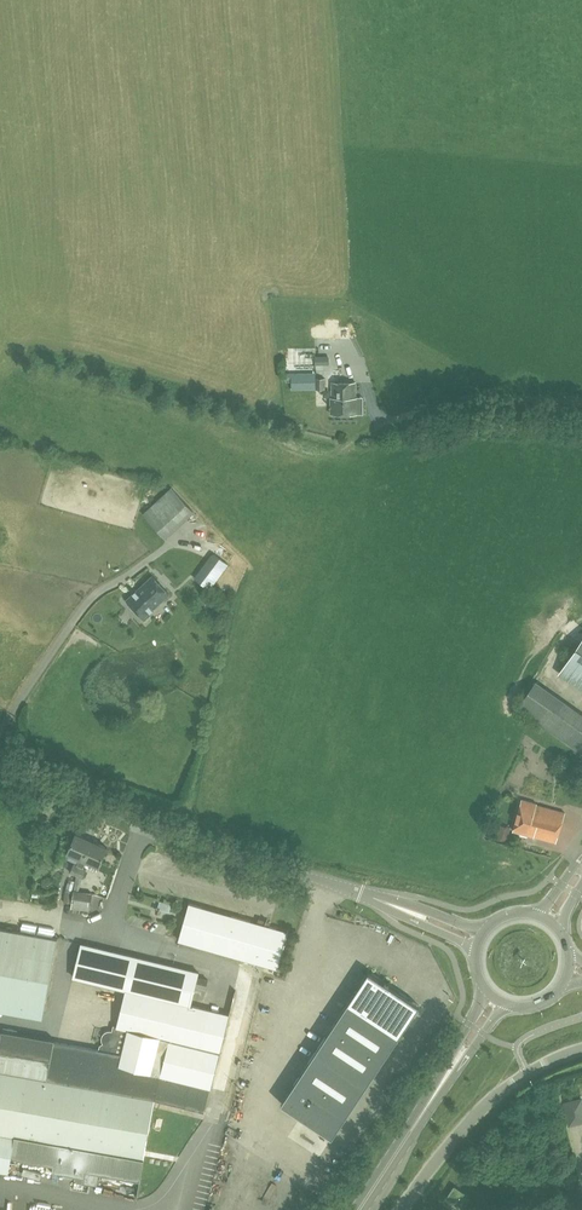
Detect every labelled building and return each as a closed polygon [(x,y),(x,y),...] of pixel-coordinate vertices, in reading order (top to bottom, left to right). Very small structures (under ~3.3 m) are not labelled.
[(286,349),(286,374),(297,373),(297,349),(286,349)] [(291,389),(326,389),(325,377),(291,378),(291,389)] [(356,397),(356,381),(332,382),(332,397),(331,397),(331,413),(357,413),(357,397),(356,397)] [(166,538),(195,512),(172,486),(143,513),(166,538)] [(228,563),(213,552),(201,567),(216,579),(228,563)] [(152,576),(126,600),(143,617),(148,613),(151,616),(144,623),(149,628),(152,625),(160,634),(157,637),(158,637),(174,622),(161,607),(158,610),(155,607),(169,593),(152,576)] [(560,670),(581,685),(581,639),(560,670)] [(534,684),(517,708),(581,752),(581,717),(534,684)] [(556,842),(564,812),(536,804),(536,803),(522,799),(513,830),(556,842)] [(76,875),(92,840),(76,833),(67,852),(65,851),(61,859),(67,862),(70,853),(80,858),(77,864),(74,863),(70,872),(76,875)] [(108,847),(92,840),(76,875),(74,890),(73,890),(71,908),(90,910),(92,899),(92,892),(79,891),(82,877),(83,878),(87,868),(84,867),(86,861),(99,866),(100,863),(108,847)] [(257,923),(189,903),(179,940),(277,968),(288,931),(269,926),(271,921),(259,918),(257,923)] [(58,938),(0,928),(0,1009),(34,1015),(45,1008),(58,938)] [(9,1173),(12,1157),(47,1164),(46,1170),(86,1177),(87,1171),(140,1180),(142,1173),(155,1099),(205,1112),(211,1088),(230,1014),(191,1005),(196,986),(198,976),(199,972),(81,943),(73,976),(126,990),(117,1025),(114,1024),(112,1030),(111,1030),(110,1030),(108,1030),(106,1031),(104,1032),(103,1034),(102,1035),(102,1036),(102,1038),(102,1040),(103,1043),(100,1044),(99,1050),(54,1042),(52,1056),(45,1055),(46,1049),(27,1045),(26,1054),(0,1049),(0,1172),(9,1173)] [(389,985),(369,971),(281,1103),(333,1137),(406,1026),(420,1005),(389,985)] [(198,976),(196,986),(206,989),(209,978),(198,976)] [(563,1102),(569,1126),(581,1123),(581,1097),(563,1102)] [(467,1195),(455,1186),(454,1186),(446,1197),(447,1198),(460,1206),(467,1195)]
